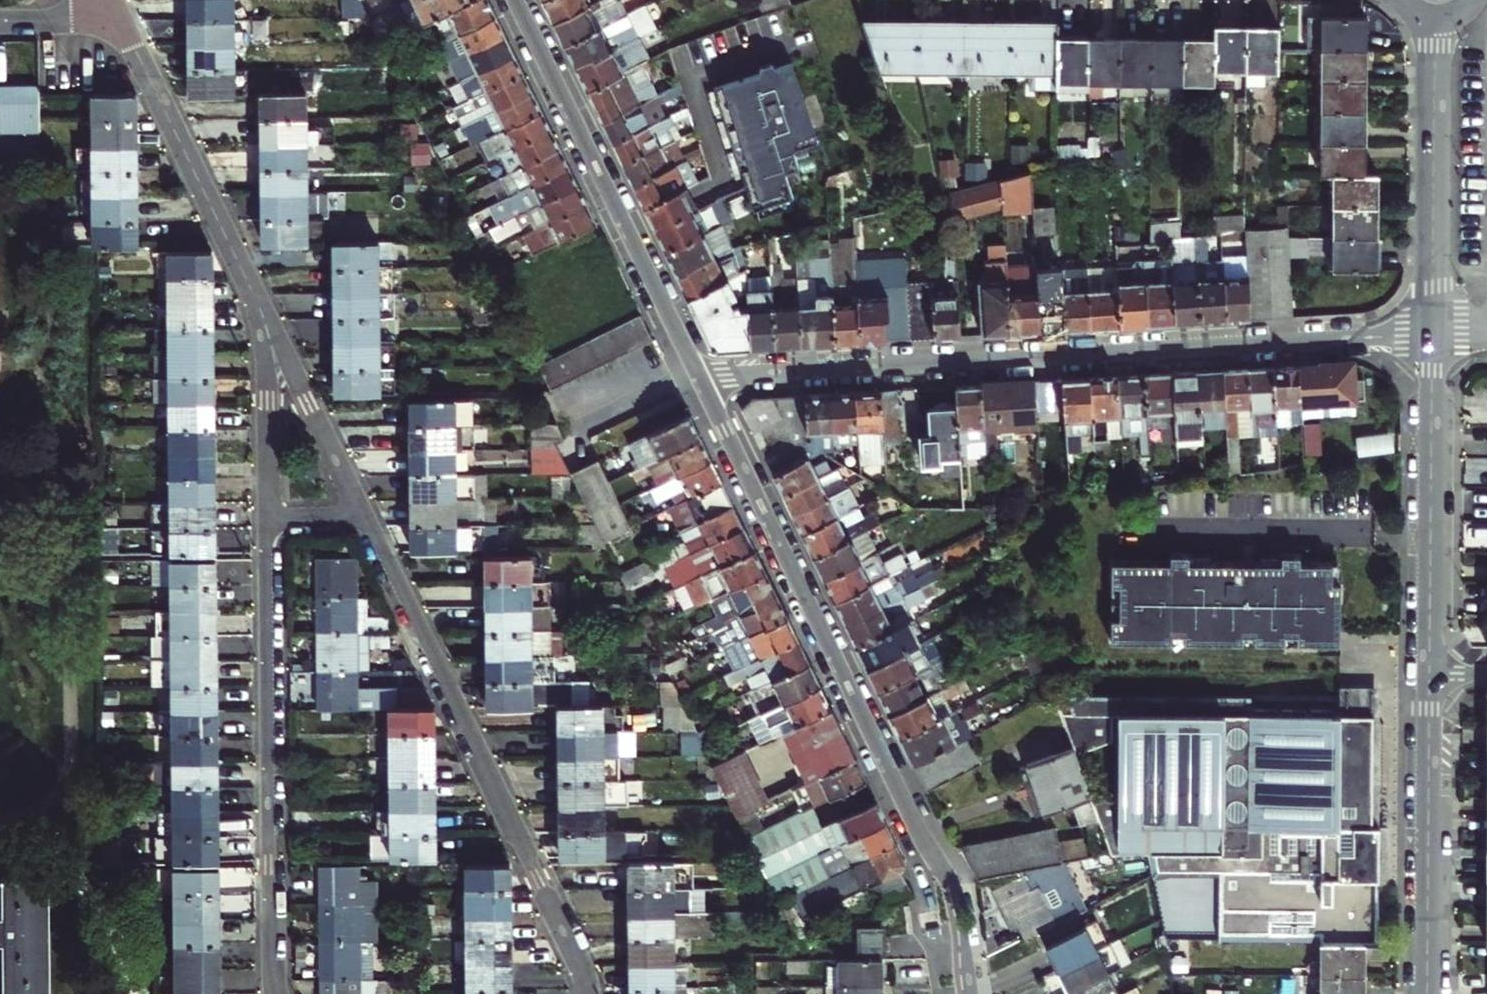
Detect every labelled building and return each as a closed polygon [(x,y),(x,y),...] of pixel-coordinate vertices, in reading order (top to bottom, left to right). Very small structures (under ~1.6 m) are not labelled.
[(190,20),(234,19),(234,0),(190,0),(190,20)] [(415,4),(402,10),(400,5),(369,20),(381,44),(424,23),(471,0),(413,0),(415,4)] [(441,42),(495,16),(488,0),(471,0),(424,23),(435,45),(441,42)] [(554,22),(600,0),(543,0),(554,22)] [(565,45),(623,16),(616,2),(620,0),(600,0),(554,22),(565,45)] [(763,15),(792,5),(790,0),(757,0),(763,15)] [(623,16),(565,45),(575,67),(594,59),(596,63),(613,55),(611,52),(639,37),(654,29),(643,7),(623,16)] [(451,61),(505,35),(495,16),(441,42),(450,62),(451,61)] [(1323,49),(1365,49),(1365,17),(1306,17),(1306,49),(1323,49)] [(234,19),(190,20),(190,45),(234,44),(234,34),(249,34),(248,19),(234,19)] [(918,23),(862,22),(879,71),(917,71),(918,23)] [(918,23),(917,71),(964,71),(964,23),(918,23)] [(964,23),(964,71),(1010,71),(1011,23),(964,23)] [(1011,23),(1010,71),(1030,71),(1030,89),(1056,89),(1057,38),(1057,23),(1011,23)] [(1214,39),(1214,69),(1245,70),(1246,27),(1214,27),(1214,39)] [(1246,27),(1245,70),(1245,85),(1263,85),(1263,70),(1278,70),(1278,27),(1246,27)] [(234,34),(234,44),(249,44),(249,34),(234,34)] [(460,80),(514,54),(505,35),(451,61),(455,70),(460,80)] [(594,59),(575,67),(586,90),(649,59),(639,37),(611,52),(613,55),(596,63),(594,59)] [(1088,81),(1088,39),(1057,38),(1056,89),(1056,91),(1088,91),(1088,81)] [(1088,39),(1088,81),(1119,81),(1120,39),(1088,39)] [(1120,39),(1119,81),(1151,82),(1151,39),(1120,39)] [(1151,39),(1151,82),(1151,92),(1182,92),(1182,82),(1182,39),(1151,39)] [(1182,39),(1182,82),(1214,82),(1214,69),(1214,39),(1182,39)] [(190,45),(190,70),(234,69),(234,44),(190,45)] [(649,59),(586,90),(602,121),(658,94),(645,69),(671,57),(669,49),(649,59)] [(1322,80),(1365,80),(1365,49),(1323,49),(1322,80)] [(458,104),(523,73),(514,54),(460,80),(461,81),(449,87),(458,104)] [(442,77),(455,70),(451,61),(450,62),(438,68),(442,77)] [(759,74),(714,88),(753,211),(792,199),(784,175),(799,170),(793,151),(818,144),(792,64),(777,68),(772,64),(761,67),(759,74)] [(190,70),(191,95),(246,94),(246,69),(234,69),(190,70)] [(463,125),(532,92),(523,73),(458,104),(452,107),(458,117),(459,117),(463,125)] [(1322,111),(1364,112),(1365,80),(1322,80),(1322,111)] [(658,94),(602,121),(612,143),(665,118),(658,104),(682,92),(680,84),(658,94)] [(39,130),(38,87),(0,88),(0,131),(39,130)] [(481,140),(541,111),(532,92),(463,125),(462,125),(472,144),(481,140)] [(261,94),(262,119),(306,118),(305,93),(261,94)] [(92,95),(92,121),(136,120),(136,94),(92,95)] [(665,118),(612,143),(623,165),(675,140),(676,139),(675,135),(673,136),(669,127),(675,124),(674,121),(689,114),(687,107),(665,118)] [(490,159),(550,130),(541,111),(481,140),(490,159)] [(1322,143),(1364,143),(1364,112),(1322,111),(1322,143)] [(262,119),(262,144),(306,143),(335,143),(335,128),(306,128),(306,118),(262,119)] [(136,120),(92,121),(93,146),(137,145),(136,120)] [(417,124),(400,124),(401,139),(417,139),(417,124)] [(676,139),(681,137),(675,124),(669,127),(673,136),(675,135),(676,139)] [(507,173),(559,148),(550,130),(490,159),(479,164),(484,174),(503,164),(507,173)] [(1087,144),(1087,157),(1100,153),(1099,136),(1087,138),(1087,144)] [(675,140),(623,165),(633,187),(687,160),(702,153),(700,148),(682,156),(675,140)] [(429,142),(410,143),(411,165),(431,164),(429,142)] [(262,144),(262,169),(306,169),(306,143),(262,144)] [(1322,143),(1321,174),(1334,174),(1364,174),(1364,143),(1322,143)] [(1056,146),(1056,165),(1081,158),(1087,157),(1087,144),(1056,146)] [(137,145),(93,146),(77,146),(78,171),(93,171),(137,171),(137,145)] [(1030,146),(1009,146),(1009,165),(1030,160),(1030,146)] [(507,186),(512,195),(568,167),(559,148),(507,173),(478,187),(483,197),(494,192),(507,186)] [(1111,150),(1113,158),(1121,156),(1119,148),(1111,150)] [(687,160),(633,187),(644,208),(687,187),(698,182),(687,160)] [(955,160),(939,161),(941,179),(957,177),(955,160)] [(843,184),(844,186),(864,181),(858,166),(830,175),(828,176),(825,186),(843,184)] [(499,201),(488,206),(498,225),(577,185),(568,167),(512,195),(499,201)] [(262,169),(263,194),(306,194),(306,169),(262,169)] [(81,196),(137,196),(137,171),(93,171),(93,180),(81,180),(81,196)] [(1003,208),(1004,213),(1034,211),(1033,207),(1031,172),(1000,180),(1003,208)] [(1364,174),(1334,174),(1333,206),(1376,206),(1376,175),(1364,174)] [(413,180),(403,180),(404,192),(414,192),(413,180)] [(953,221),(1003,208),(1000,180),(963,190),(952,192),(953,210),(953,221)] [(535,229),(587,204),(577,185),(498,225),(489,228),(495,240),(521,227),(530,220),(535,229)] [(494,192),(499,201),(512,195),(507,186),(494,192)] [(687,187),(644,208),(651,223),(671,265),(677,276),(714,258),(703,236),(708,233),(698,212),(699,211),(687,187)] [(263,194),(263,219),(307,219),(323,218),(322,193),(306,194),(263,194)] [(93,221),(137,221),(137,196),(81,196),(81,212),(93,212),(93,221)] [(533,254),(596,223),(587,204),(535,229),(523,235),(528,244),(533,254)] [(1276,218),(1276,228),(1286,227),(1287,206),(1276,206),(1276,218)] [(1376,206),(1333,206),(1333,237),(1376,237),(1376,206)] [(1035,233),(1055,232),(1054,212),(1044,212),(1044,207),(1033,207),(1034,211),(1035,233)] [(953,210),(938,211),(939,224),(954,223),(953,221),(953,210)] [(1212,216),(1212,235),(1220,233),(1244,230),(1244,215),(1212,216)] [(307,219),(263,219),(263,244),(324,243),(323,218),(307,219)] [(1256,219),(1256,229),(1276,228),(1276,218),(1256,219)] [(1247,220),(1248,229),(1256,229),(1256,219),(1247,220)] [(93,221),(94,246),(98,246),(138,246),(137,221),(93,221)] [(909,339),(960,336),(954,223),(939,224),(941,260),(943,260),(944,280),(907,283),(909,339)] [(1180,223),(1149,226),(1149,241),(1170,239),(1180,238),(1180,223)] [(1248,261),(1251,319),(1291,317),(1288,257),(1287,237),(1286,227),(1276,228),(1256,229),(1248,229),(1246,229),(1248,261)] [(813,228),(793,233),(795,257),(829,255),(829,254),(828,247),(828,239),(813,240),(813,228)] [(1114,236),(1116,244),(1141,242),(1138,233),(1114,236)] [(523,235),(517,238),(522,248),(528,244),(523,235)] [(1195,237),(1197,263),(1205,263),(1205,261),(1204,236),(1195,237)] [(769,240),(770,263),(778,263),(777,237),(769,240)] [(1172,264),(1175,324),(1200,322),(1197,263),(1195,237),(1180,238),(1170,239),(1171,259),(1172,264)] [(1287,237),(1288,257),(1308,257),(1307,237),(1287,237)] [(1333,237),(1333,269),(1375,270),(1376,237),(1333,237)] [(829,255),(834,343),(859,342),(856,269),(855,261),(854,238),(846,238),(846,246),(840,246),(840,253),(829,254),(829,255)] [(334,243),(334,268),(391,268),(392,268),(391,242),(334,243)] [(986,280),(979,281),(982,335),(1010,333),(1006,265),(1006,258),(1005,244),(988,245),(988,260),(984,260),(986,280)] [(746,270),(741,247),(732,249),(733,253),(740,273),(746,270)] [(714,258),(677,276),(688,299),(725,281),(715,261),(733,253),(732,249),(731,250),(714,258)] [(212,251),(157,252),(157,269),(169,269),(169,278),(213,277),(212,251)] [(796,288),(800,345),(834,343),(829,255),(795,257),(796,277),(796,288)] [(1006,265),(1036,263),(1036,256),(1006,258),(1006,265)] [(856,269),(859,342),(909,339),(907,283),(906,259),(881,260),(881,276),(865,277),(865,268),(856,269)] [(881,276),(881,260),(855,261),(856,269),(865,268),(865,277),(881,276)] [(1117,267),(1120,327),(1147,325),(1144,260),(1135,261),(1131,266),(1117,267)] [(1144,260),(1147,325),(1175,324),(1172,264),(1154,265),(1154,260),(1144,260)] [(1222,265),(1225,321),(1251,319),(1248,261),(1234,262),(1234,260),(1221,260),(1222,265)] [(771,277),(775,346),(800,345),(796,288),(782,288),(781,277),(780,263),(778,263),(770,263),(771,277)] [(1006,265),(1010,333),(1040,331),(1037,269),(1036,263),(1006,265)] [(1197,263),(1200,322),(1225,321),(1222,265),(1211,266),(1205,263),(1197,263)] [(1087,267),(1090,329),(1120,327),(1117,267),(1117,266),(1087,267)] [(1037,269),(1040,331),(1065,330),(1062,269),(1062,267),(1037,269)] [(1062,269),(1065,330),(1090,329),(1087,267),(1062,269)] [(334,268),(335,293),(391,293),(391,268),(334,268)] [(169,269),(157,269),(157,278),(159,278),(169,278),(169,269)] [(740,273),(725,281),(688,299),(711,346),(718,350),(750,348),(748,309),(740,310),(739,306),(733,308),(729,300),(747,291),(746,278),(746,270),(740,273)] [(169,278),(169,303),(213,303),(213,277),(169,278)] [(748,309),(750,348),(775,346),(771,277),(746,278),(747,291),(748,309)] [(782,288),(796,288),(796,277),(781,277),(782,288)] [(169,278),(159,278),(159,303),(169,303),(169,278)] [(740,310),(748,309),(747,291),(729,300),(733,308),(739,306),(740,310)] [(335,293),(335,318),(379,318),(394,318),(394,293),(391,293),(335,293)] [(213,303),(169,303),(169,328),(213,328),(213,303)] [(640,315),(538,366),(550,390),(652,339),(640,315)] [(335,318),(335,343),(379,343),(379,318),(335,318)] [(213,328),(169,328),(169,353),(213,353),(213,328)] [(335,343),(336,368),(379,368),(379,343),(335,343)] [(214,378),(213,353),(169,353),(170,378),(214,378)] [(1298,366),(1301,410),(1318,409),(1317,402),(1364,399),(1363,378),(1352,379),(1351,364),(1298,366)] [(1302,423),(1301,410),(1298,366),(1273,368),(1277,424),(1302,423)] [(379,368),(336,368),(336,393),(395,393),(395,368),(379,368)] [(1248,369),(1253,436),(1271,434),(1272,444),(1278,444),(1277,424),(1273,368),(1248,369)] [(1226,424),(1229,476),(1240,474),(1238,437),(1253,436),(1248,369),(1223,371),(1226,424)] [(1198,372),(1202,425),(1226,424),(1223,371),(1198,372)] [(1177,443),(1177,445),(1203,443),(1202,425),(1198,372),(1172,374),(1177,443)] [(1144,375),(1148,426),(1161,426),(1162,443),(1177,443),(1172,374),(1144,375)] [(1120,433),(1121,435),(1139,434),(1141,455),(1150,455),(1148,426),(1144,375),(1117,377),(1120,433)] [(1093,434),(1094,453),(1108,451),(1107,434),(1120,433),(1117,377),(1090,378),(1093,434)] [(170,378),(154,378),(154,403),(170,403),(214,403),(214,378),(170,378)] [(1093,434),(1090,378),(1061,380),(1063,410),(1066,453),(1074,453),(1074,447),(1081,447),(1080,435),(1093,434)] [(1034,381),(1036,411),(1063,410),(1061,380),(1034,381)] [(981,385),(985,451),(993,450),(995,450),(993,429),(1000,429),(1000,426),(1037,424),(1036,411),(1034,381),(981,385)] [(956,407),(959,455),(985,453),(985,451),(981,385),(955,386),(956,407)] [(881,391),(884,444),(899,443),(896,390),(881,391)] [(859,454),(859,458),(879,457),(880,462),(878,463),(879,487),(887,492),(884,444),(881,391),(855,392),(858,444),(859,454)] [(832,431),(833,444),(858,444),(855,392),(830,393),(832,431)] [(808,441),(809,456),(818,452),(817,432),(832,431),(830,393),(805,395),(808,441)] [(808,441),(805,395),(788,396),(795,421),(784,425),(788,434),(795,448),(808,441)] [(782,420),(784,425),(795,421),(788,396),(771,397),(782,420)] [(754,398),(767,426),(782,420),(771,397),(754,398)] [(752,398),(741,408),(753,433),(767,426),(754,398),(752,398)] [(411,425),(467,424),(467,414),(468,414),(468,399),(454,399),(410,400),(411,425)] [(214,403),(170,403),(170,428),(214,428),(214,403)] [(960,472),(959,455),(956,407),(952,408),(948,403),(939,404),(935,409),(929,409),(931,435),(920,436),(922,466),(941,464),(942,473),(960,472)] [(632,463),(635,469),(699,437),(690,417),(686,416),(628,444),(636,461),(632,463)] [(767,426),(753,433),(760,447),(788,434),(784,425),(782,420),(767,426)] [(556,423),(533,423),(533,448),(558,448),(556,444),(564,440),(556,423)] [(1319,423),(1304,424),(1306,454),(1321,453),(1319,423)] [(474,449),(473,424),(467,424),(411,425),(411,450),(455,449),(474,449)] [(214,428),(170,428),(170,453),(214,453),(214,428)] [(817,432),(818,452),(821,451),(833,451),(833,444),(832,431),(817,432)] [(760,447),(767,461),(795,448),(788,434),(760,447)] [(1074,453),(1074,455),(1094,454),(1094,453),(1093,434),(1080,435),(1081,447),(1074,447),(1074,453)] [(1380,434),(1357,437),(1359,453),(1382,450),(1380,434)] [(658,486),(710,459),(699,437),(635,469),(630,471),(635,481),(652,473),(658,486)] [(767,461),(783,495),(831,472),(828,466),(825,461),(812,467),(808,457),(809,456),(808,441),(795,448),(767,461)] [(533,448),(533,473),(570,473),(558,448),(533,448)] [(455,449),(411,450),(411,475),(455,474),(455,449)] [(214,453),(170,453),(171,478),(215,478),(214,453)] [(594,523),(603,542),(631,529),(598,459),(570,473),(582,498),(594,523)] [(677,504),(721,482),(710,459),(658,486),(651,489),(651,490),(641,495),(644,502),(655,497),(657,503),(673,495),(677,504)] [(844,465),(838,462),(828,466),(831,472),(836,469),(844,465)] [(831,472),(783,495),(792,514),(847,487),(841,476),(840,477),(836,469),(831,472)] [(455,474),(411,475),(412,500),(474,499),(474,474),(455,474)] [(474,474),(474,499),(484,499),(485,499),(485,474),(474,474)] [(569,477),(553,477),(553,498),(569,498),(569,477)] [(215,478),(171,478),(171,503),(215,503),(215,478)] [(855,491),(872,483),(865,479),(847,487),(792,514),(801,533),(855,507),(849,494),(855,491)] [(683,529),(732,505),(721,482),(677,504),(673,506),(664,510),(674,533),(679,531),(683,529)] [(1285,515),(1320,517),(1322,486),(1287,484),(1285,515)] [(849,494),(855,507),(858,506),(861,505),(855,491),(849,494)] [(578,523),(594,523),(582,498),(569,498),(573,523),(578,523)] [(474,499),(412,500),(412,525),(485,524),(484,499),(474,499)] [(484,499),(485,524),(495,524),(494,499),(485,499),(484,499)] [(171,503),(152,503),(153,528),(171,528),(215,528),(215,503),(171,503)] [(647,560),(648,561),(653,572),(666,565),(743,527),(732,505),(683,529),(679,531),(684,542),(647,560)] [(858,506),(855,507),(801,533),(812,556),(866,530),(879,524),(874,512),(863,516),(858,506)] [(578,523),(579,543),(592,543),(592,548),(606,548),(603,542),(594,523),(578,523)] [(412,525),(412,550),(496,549),(496,524),(495,524),(485,524),(412,525)] [(683,585),(753,550),(743,527),(666,565),(677,588),(683,585)] [(215,528),(171,528),(171,553),(215,553),(215,528)] [(866,530),(812,556),(823,579),(873,555),(877,553),(866,530)] [(708,600),(764,572),(753,550),(683,585),(694,607),(708,600)] [(877,553),(873,555),(878,565),(883,563),(878,552),(877,553)] [(873,555),(823,579),(834,601),(892,573),(907,566),(901,554),(883,563),(878,565),(873,555)] [(530,555),(486,556),(486,582),(530,581),(530,555)] [(1170,564),(1112,564),(1112,587),(1120,586),(1120,621),(1111,620),(1111,643),(1171,644),(1171,635),(1184,635),(1184,644),(1242,644),(1242,636),(1254,636),(1254,644),(1284,644),(1284,636),(1297,636),(1296,644),(1341,644),(1340,586),(1333,586),(1332,565),(1300,565),(1300,557),(1282,557),(1282,565),(1188,565),(1189,556),(1170,556),(1170,564)] [(356,557),(317,558),(317,596),(356,596),(356,557)] [(215,560),(171,561),(172,586),(216,585),(215,560)] [(648,561),(619,575),(621,580),(624,586),(652,572),(653,572),(648,561)] [(892,573),(834,601),(845,624),(862,616),(863,620),(882,611),(881,607),(933,582),(939,579),(934,569),(917,577),(915,573),(896,582),(892,573)] [(652,572),(624,586),(626,590),(655,576),(652,572)] [(692,628),(695,635),(725,620),(775,595),(764,572),(708,600),(716,617),(692,628)] [(530,581),(486,582),(487,607),(549,606),(548,581),(530,581)] [(862,616),(845,624),(856,647),(914,619),(908,607),(938,593),(933,582),(881,607),(882,611),(863,620),(862,616)] [(216,585),(172,586),(172,611),(216,611),(216,585)] [(694,607),(683,585),(677,588),(673,590),(683,612),(694,607)] [(1111,620),(1120,621),(1120,586),(1112,587),(1111,620)] [(735,643),(786,617),(775,595),(725,620),(727,623),(726,624),(735,643)] [(317,596),(317,634),(364,633),(363,618),(367,618),(366,598),(356,598),(356,596),(317,596)] [(549,606),(487,607),(487,632),(531,631),(549,631),(549,606)] [(172,611),(157,611),(157,636),(216,636),(216,611),(172,611)] [(735,671),(797,640),(786,617),(735,643),(724,648),(729,660),(730,659),(735,671)] [(387,618),(367,618),(363,618),(364,633),(369,633),(387,633),(387,618)] [(914,619),(856,647),(866,669),(894,656),(926,641),(915,618),(914,619)] [(726,624),(727,623),(725,620),(695,635),(697,638),(726,624)] [(531,631),(487,632),(487,657),(531,656),(531,631)] [(531,631),(531,656),(554,656),(563,656),(563,631),(549,631),(531,631)] [(364,633),(317,634),(318,671),(357,671),(369,671),(369,670),(369,648),(369,633),(364,633)] [(387,633),(369,633),(369,648),(387,648),(387,633)] [(1171,635),(1171,644),(1184,644),(1184,635),(1171,635)] [(216,636),(157,636),(150,636),(151,661),(152,661),(216,661),(216,636)] [(1242,636),(1242,644),(1254,644),(1254,636),(1242,636)] [(1284,636),(1284,644),(1296,644),(1297,636),(1284,636)] [(894,656),(866,669),(877,692),(943,660),(940,655),(932,638),(926,641),(894,656)] [(755,689),(808,662),(797,640),(735,671),(724,676),(729,686),(749,676),(755,689)] [(940,655),(943,660),(945,659),(952,656),(950,650),(940,655)] [(531,656),(487,657),(488,682),(554,681),(554,656),(531,656)] [(943,660),(877,692),(888,714),(941,689),(937,680),(952,673),(945,659),(943,660)] [(216,661),(152,661),(152,686),(172,686),(216,686),(216,661)] [(760,714),(819,685),(808,662),(755,689),(747,693),(753,704),(755,703),(760,714)] [(318,671),(318,709),(390,708),(432,708),(425,689),(357,689),(357,671),(318,671)] [(941,689),(888,714),(899,737),(952,711),(946,698),(967,688),(963,679),(941,689)] [(663,705),(680,705),(683,704),(671,680),(659,680),(659,705),(663,705)] [(488,682),(488,707),(559,706),(562,706),(561,681),(554,681),(488,682)] [(759,743),(781,732),(829,708),(819,685),(760,714),(748,720),(759,743)] [(216,686),(172,686),(173,711),(217,711),(216,686)] [(1352,736),(1352,738),(1353,740),(1359,740),(1359,735),(1374,735),(1379,735),(1380,687),(1339,687),(1339,716),(1342,716),(1341,731),(1344,731),(1345,731),(1347,732),(1348,733),(1349,733),(1351,735),(1352,736)] [(1359,740),(1353,740),(1352,738),(1352,736),(1351,735),(1349,733),(1348,733),(1347,732),(1345,731),(1344,731),(1341,731),(1342,716),(1339,716),(1337,716),(1243,715),(1243,702),(1055,701),(1072,748),(1075,755),(1112,742),(1112,715),(1118,715),(1118,798),(1090,797),(1099,822),(1111,854),(1148,855),(1165,942),(1321,943),(1363,943),(1377,943),(1378,879),(1378,867),(1373,867),(1374,735),(1359,735),(1359,740)] [(663,705),(663,730),(680,730),(680,705),(663,705)] [(562,706),(559,706),(559,731),(618,731),(623,730),(622,715),(615,715),(603,715),(602,706),(562,706)] [(615,715),(615,706),(602,706),(603,715),(615,715)] [(390,708),(390,733),(434,733),(434,708),(432,708),(390,708)] [(835,718),(829,708),(781,732),(805,782),(813,778),(853,757),(850,750),(842,735),(835,718)] [(217,711),(173,711),(159,711),(159,736),(173,736),(217,736),(217,711)] [(952,711),(899,737),(912,764),(966,739),(968,738),(959,720),(957,721),(952,711)] [(711,738),(707,729),(697,733),(701,742),(711,738)] [(618,731),(618,756),(635,755),(635,730),(623,730),(618,731)] [(695,730),(681,730),(681,755),(697,755),(706,754),(695,730)] [(618,731),(559,731),(559,756),(618,756),(618,731)] [(390,733),(390,758),(434,758),(434,733),(390,733)] [(1373,867),(1378,867),(1378,879),(1388,879),(1388,827),(1378,827),(1379,735),(1374,735),(1373,867)] [(173,736),(173,761),(217,761),(217,736),(173,736)] [(966,739),(912,764),(925,791),(979,765),(966,739)] [(1072,748),(1025,765),(1042,815),(1071,805),(1079,825),(1089,823),(1099,822),(1090,797),(1075,755),(1072,748)] [(705,772),(715,772),(712,766),(706,754),(697,755),(699,773),(705,772)] [(718,779),(736,815),(752,807),(760,803),(736,754),(712,766),(715,772),(718,779)] [(618,756),(559,756),(560,781),(618,781),(618,756)] [(864,780),(853,757),(813,778),(805,782),(794,787),(788,790),(799,812),(811,806),(864,780)] [(390,783),(434,783),(434,758),(390,758),(390,783)] [(173,761),(153,761),(153,786),(173,786),(217,786),(217,761),(173,761)] [(618,781),(560,781),(560,806),(604,806),(625,806),(624,781),(618,781)] [(390,783),(391,809),(435,808),(434,783),(390,783)] [(217,786),(173,786),(174,811),(218,811),(217,786)] [(821,827),(831,847),(884,822),(874,801),(821,827)] [(604,806),(560,806),(560,831),(604,831),(604,806)] [(821,827),(811,806),(799,812),(763,830),(747,838),(754,854),(757,858),(821,827)] [(742,829),(747,838),(763,830),(752,807),(736,815),(742,829)] [(375,809),(375,834),(435,833),(435,808),(391,809),(375,809)] [(174,811),(159,811),(159,836),(218,836),(218,811),(174,811)] [(307,818),(297,818),(297,830),(307,830),(307,818)] [(817,854),(828,875),(894,843),(884,822),(831,847),(817,854)] [(1089,823),(1093,856),(1105,854),(1099,822),(1089,823)] [(821,827),(757,858),(772,888),(784,882),(790,894),(797,891),(821,879),(828,875),(817,854),(831,847),(821,827)] [(1059,843),(1057,828),(961,847),(977,878),(1021,870),(1060,862),(1088,857),(1084,838),(1059,843)] [(729,854),(754,854),(747,838),(742,829),(729,829),(729,854)] [(604,831),(560,831),(560,856),(641,856),(641,830),(604,831)] [(371,834),(371,859),(435,858),(435,833),(375,834),(371,834)] [(156,862),(218,861),(218,836),(159,836),(156,836),(156,862)] [(828,892),(855,879),(860,889),(876,881),(889,908),(914,896),(900,871),(903,861),(894,843),(828,875),(821,879),(828,892)] [(750,860),(744,860),(744,886),(755,886),(762,886),(750,860)] [(629,863),(629,888),(689,887),(693,887),(692,862),(629,863)] [(1020,923),(1027,938),(1040,932),(1075,914),(1083,910),(1060,862),(1021,870),(1023,874),(992,889),(1011,928),(1020,923)] [(510,865),(466,865),(466,890),(510,890),(510,865)] [(359,866),(319,867),(320,904),(359,904),(376,904),(376,881),(366,881),(366,876),(359,876),(359,866)] [(218,869),(174,869),(174,894),(218,893),(218,869)] [(46,873),(2,873),(2,876),(5,876),(6,914),(0,914),(0,936),(6,936),(7,993),(49,993),(47,874),(47,870),(46,870),(46,873)] [(821,879),(797,891),(808,914),(860,889),(855,879),(828,892),(821,879)] [(784,882),(772,888),(778,900),(790,894),(784,882)] [(762,886),(755,886),(758,911),(775,911),(762,886)] [(689,887),(629,888),(630,913),(689,912),(689,887)] [(693,887),(689,887),(689,912),(707,912),(706,887),(693,887)] [(466,915),(510,915),(510,890),(466,890),(466,915)] [(218,893),(174,894),(175,919),(219,919),(218,893)] [(359,904),(320,904),(320,942),(359,941),(359,904)] [(689,912),(630,913),(630,938),(674,937),(713,937),(713,912),(707,912),(689,912)] [(1075,914),(1040,932),(1058,969),(1108,944),(1097,921),(1081,928),(1075,914)] [(466,941),(510,940),(510,915),(466,915),(466,941)] [(219,919),(175,919),(175,944),(219,944),(219,919)] [(1163,943),(1156,925),(1146,928),(1153,947),(1163,943)] [(860,931),(860,952),(881,952),(881,931),(860,931)] [(674,937),(630,938),(630,963),(674,962),(674,937)] [(1108,944),(1058,969),(1068,991),(1108,972),(1131,961),(1120,939),(1108,944)] [(510,940),(466,941),(467,966),(511,965),(510,940)] [(359,941),(320,942),(320,979),(360,979),(372,979),(372,941),(359,941)] [(1363,943),(1321,943),(1321,975),(1363,975),(1363,943)] [(219,944),(175,944),(175,969),(219,969),(219,944)] [(828,985),(882,985),(881,959),(837,960),(837,966),(827,966),(828,985)] [(808,960),(807,960),(786,960),(786,972),(808,972),(808,960)] [(674,962),(630,963),(630,988),(686,987),(686,962),(674,962)] [(511,965),(467,966),(467,991),(511,990),(511,965)] [(219,993),(219,969),(175,969),(158,969),(158,993),(181,993),(219,993)] [(1068,991),(1070,993),(1119,993),(1108,972),(1068,991)] [(1321,975),(1320,993),(1363,993),(1363,975),(1321,975)] [(321,993),(374,993),(374,981),(360,981),(360,979),(320,979),(321,993)] [(374,993),(390,993),(390,981),(374,981),(374,993)] [(828,985),(828,993),(882,993),(882,985),(828,985)]
